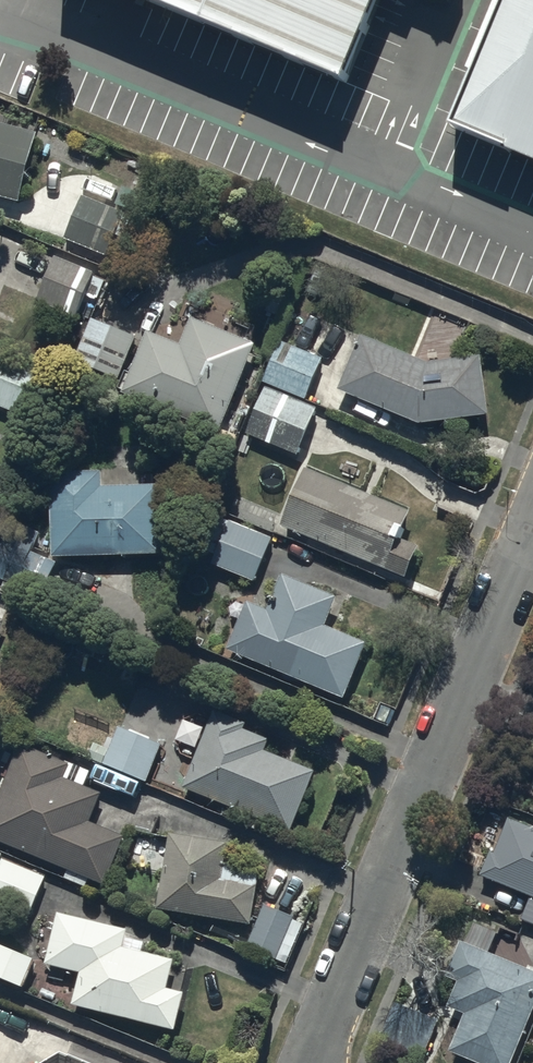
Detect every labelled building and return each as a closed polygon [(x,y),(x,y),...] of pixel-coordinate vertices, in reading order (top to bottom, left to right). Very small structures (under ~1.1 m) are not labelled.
[(349,67),(377,0),(187,0),(349,67)] [(454,115),(532,147),(532,0),(502,0),(454,115)] [(0,120),(0,193),(22,199),(39,128),(0,120)] [(113,204),(81,192),(65,236),(98,248),(113,204)] [(97,268),(54,253),(37,300),(80,315),(97,268)] [(136,332),(87,313),(70,358),(119,377),(136,332)] [(182,342),(148,329),(124,390),(222,429),(256,340),(192,316),(182,342)] [(430,360),(364,334),(341,386),(421,421),(490,411),(482,354),(430,360)] [(259,378),(264,380),(305,396),(322,355),(276,337),(259,378)] [(10,352),(0,377),(0,404),(36,418),(54,370),(10,352)] [(317,404),(266,383),(247,431),(297,452),(317,404)] [(410,508),(307,464),(282,522),(406,574),(419,543),(399,534),(410,508)] [(102,467),(50,468),(52,555),(163,553),(162,483),(102,485),(102,467)] [(2,514),(0,518),(0,575),(41,593),(55,560),(31,549),(39,530),(2,514)] [(273,536),(232,517),(212,561),(253,580),(273,536)] [(269,606),(249,600),(230,646),(345,695),(369,641),(327,624),(340,594),(283,572),(269,606)] [(217,708),(184,783),(291,827),(316,766),(267,748),(272,739),(246,727),(246,721),(217,708)] [(108,747),(95,742),(88,756),(146,781),(163,741),(150,735),(155,723),(136,714),(130,727),(119,723),(108,747)] [(23,741),(0,799),(0,837),(111,880),(128,835),(90,820),(101,790),(67,776),(73,761),(23,741)] [(483,873),(532,895),(523,917),(532,922),(532,824),(512,815),(497,850),(492,849),(483,873)] [(228,840),(167,832),(157,906),(245,919),(252,920),(262,863),(226,858),(228,840)] [(46,875),(2,857),(4,851),(0,849),(0,901),(31,913),(46,875)] [(58,913),(47,963),(80,970),(73,1003),(177,1027),(185,990),(171,985),(174,957),(127,947),(129,929),(58,913)] [(449,1047),(486,1062),(510,1062),(532,1009),(532,970),(462,940),(448,973),(460,978),(449,1004),(465,1010),(449,1047)] [(0,941),(0,974),(23,983),(35,955),(0,941)]
